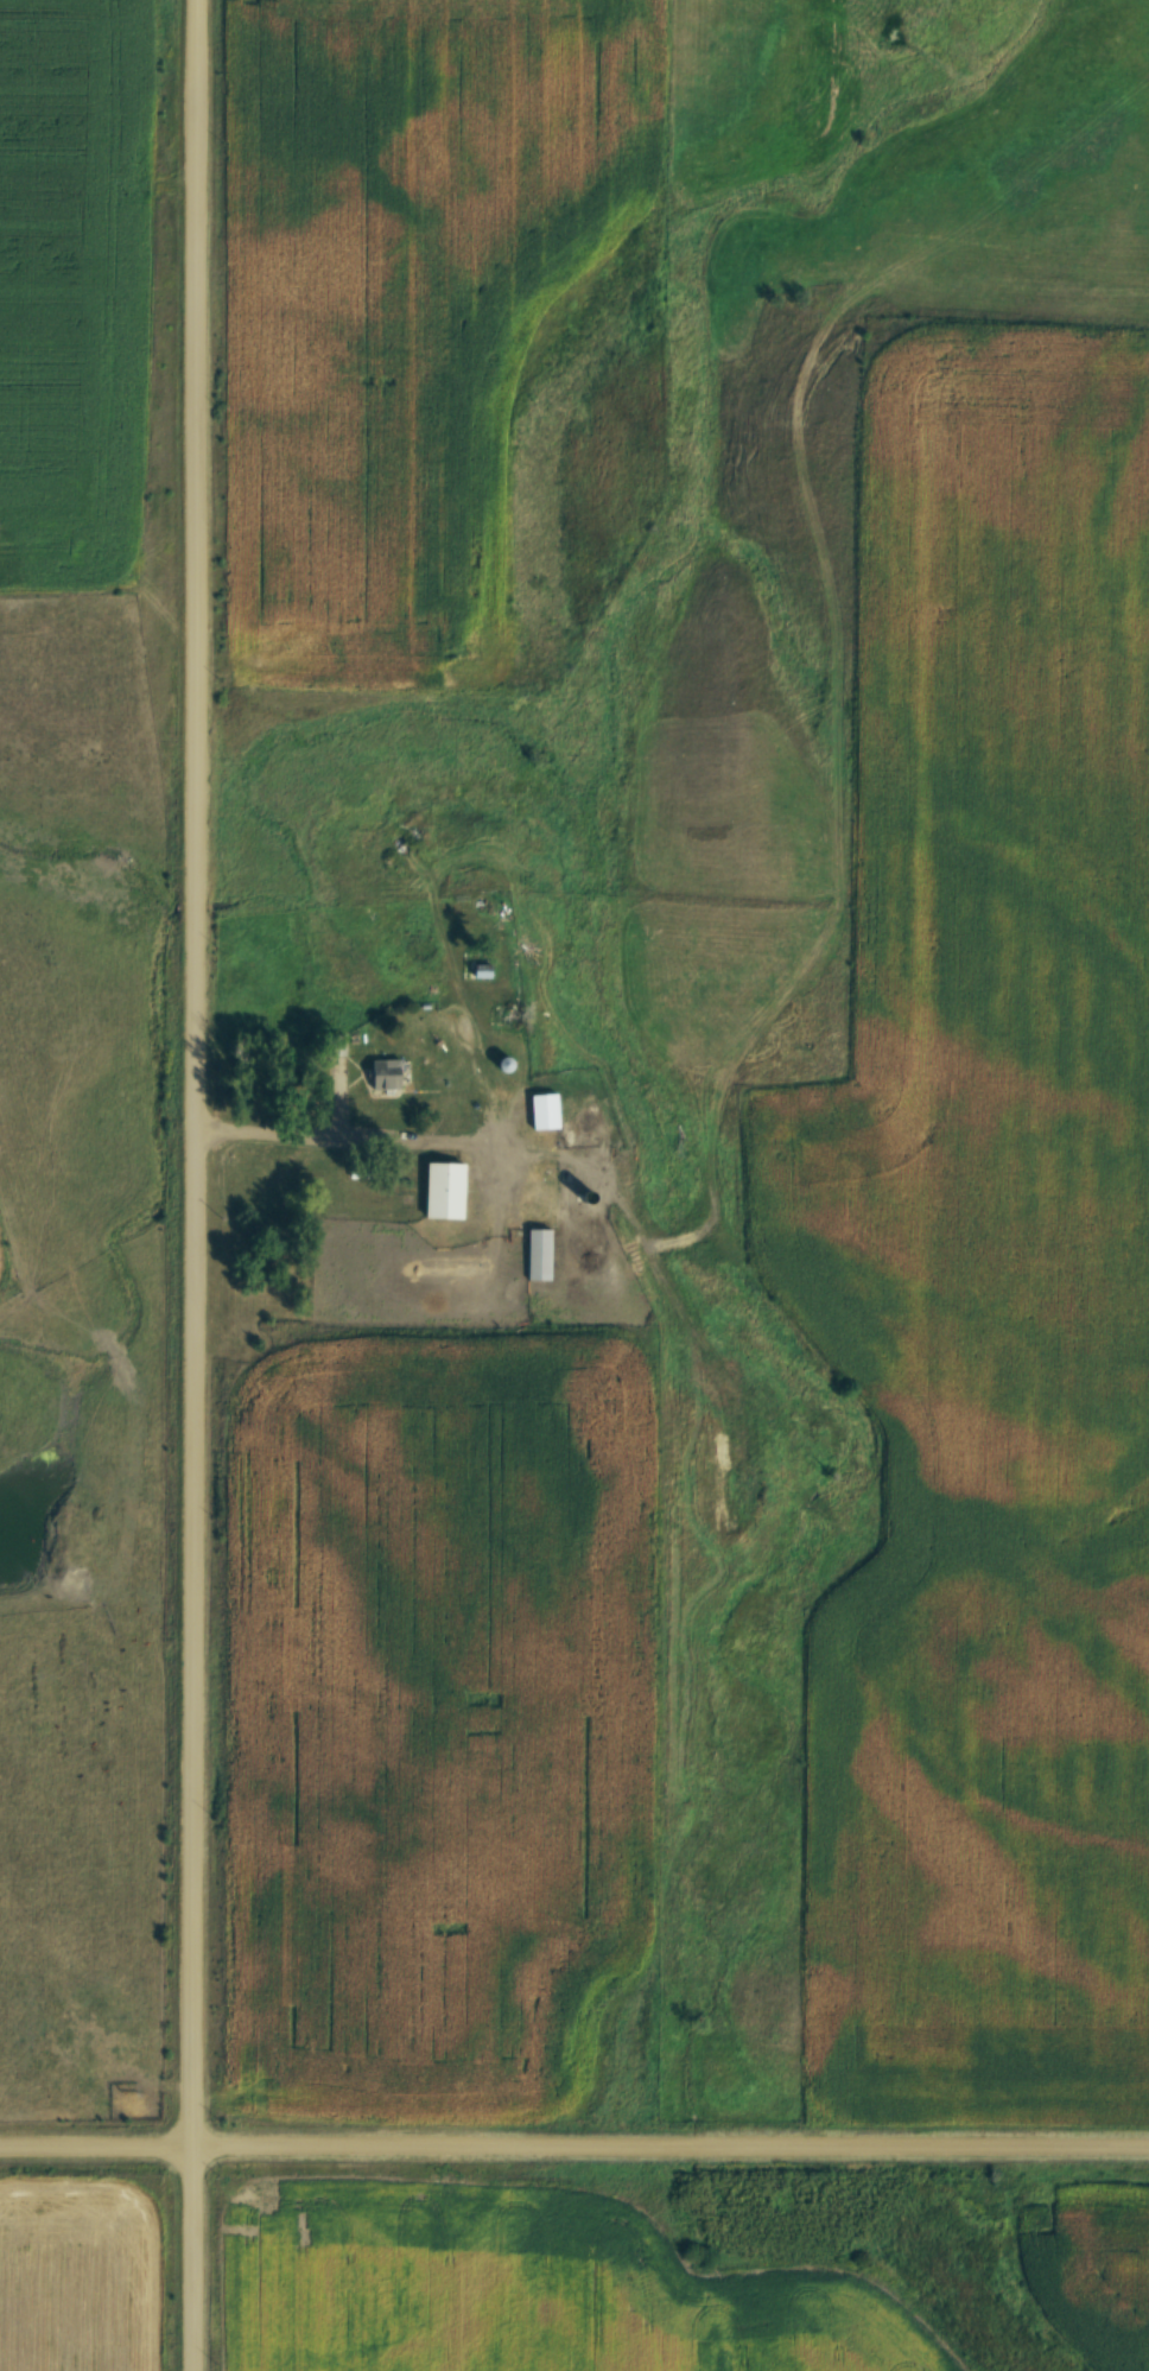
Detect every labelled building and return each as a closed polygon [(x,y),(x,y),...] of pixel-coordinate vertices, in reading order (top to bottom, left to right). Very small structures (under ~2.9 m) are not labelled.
[(402,1087),(401,1056),(365,1058),(366,1089),(402,1087)] [(553,1127),(553,1093),(526,1093),(526,1127),(553,1127)] [(420,1218),(461,1218),(461,1161),(420,1161),(420,1218)] [(547,1228),(524,1228),(524,1280),(547,1280),(547,1228)]
